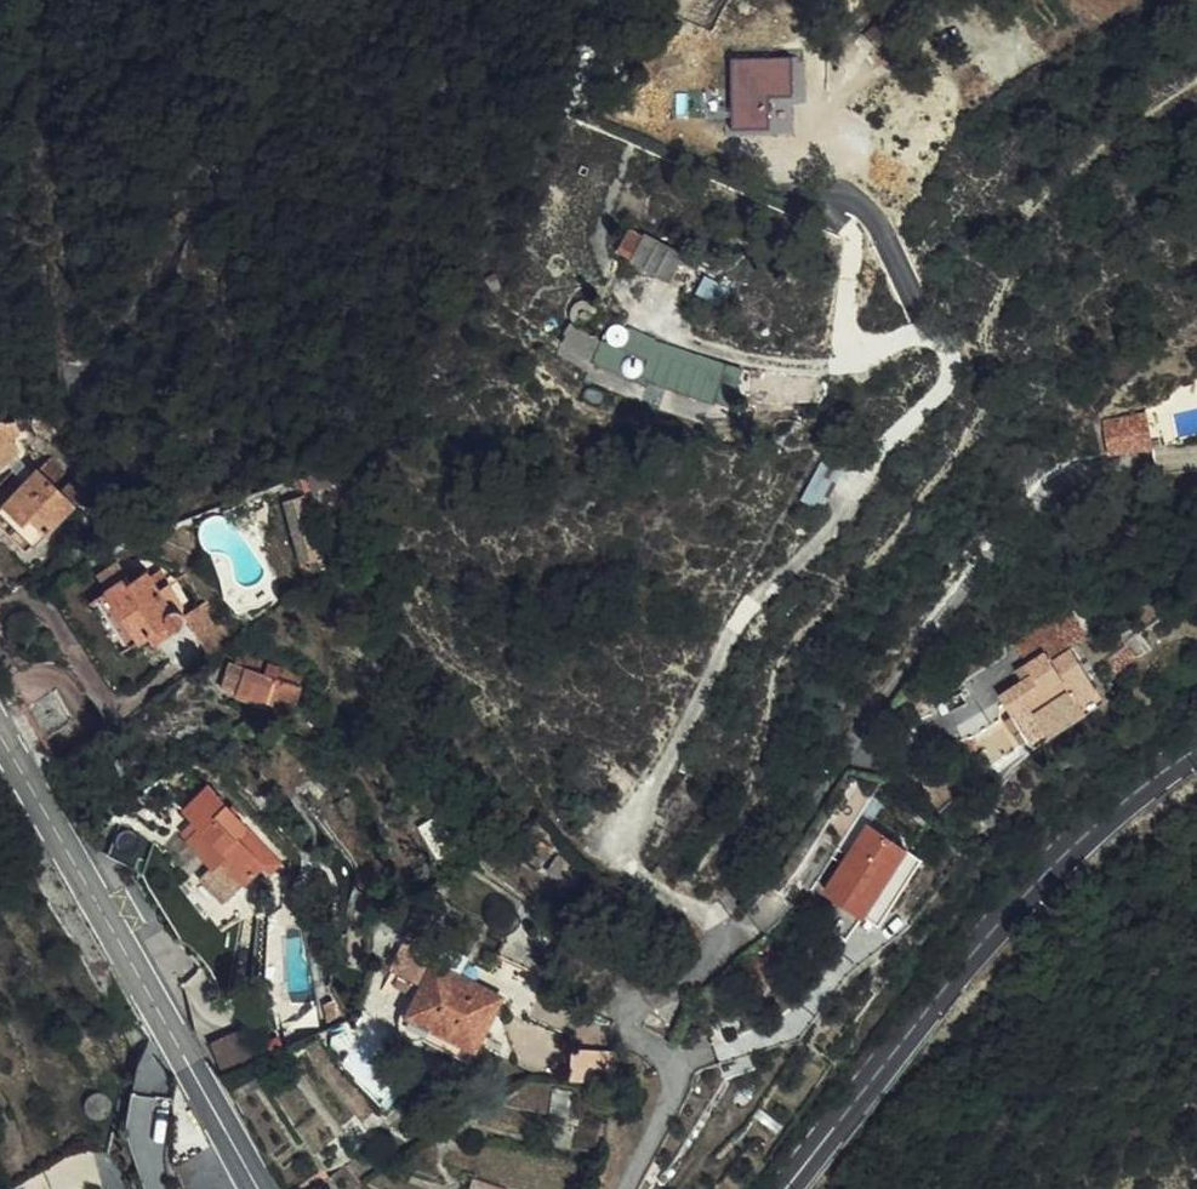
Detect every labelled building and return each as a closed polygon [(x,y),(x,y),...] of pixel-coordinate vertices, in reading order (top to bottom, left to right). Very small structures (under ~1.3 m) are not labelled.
[(782,136),(783,99),(747,98),(746,136),(782,136)] [(618,257),(670,285),(683,262),(631,233),(618,257)] [(646,395),(697,417),(711,392),(629,354),(625,361),(604,351),(594,370),(646,395)] [(6,428),(0,429),(0,444),(3,450),(21,462),(35,448),(20,438),(29,426),(29,416),(4,417),(6,428)] [(54,531),(80,504),(58,485),(69,473),(54,460),(14,506),(30,521),(36,515),(54,531)] [(314,484),(297,489),(298,496),(316,491),(314,484)] [(316,491),(298,496),(306,520),(322,515),(316,491)] [(322,515),(306,520),(314,551),(324,548),(327,557),(335,556),(322,515)] [(138,560),(99,577),(129,635),(178,610),(183,620),(198,612),(199,606),(182,569),(180,566),(176,564),(173,564),(169,565),(164,567),(161,561),(142,570),(138,560)] [(199,606),(198,612),(222,645),(246,627),(221,591),(199,606)] [(1007,696),(1042,750),(1116,701),(1061,619),(1021,645),(1034,664),(1041,674),(1028,682),(1007,696)] [(248,665),(239,663),(233,687),(246,691),(244,696),(275,707),(276,703),(297,710),(309,675),(251,656),(248,665)] [(1041,674),(1034,664),(1021,673),(1028,682),(1041,674)] [(191,813),(201,827),(188,837),(217,874),(203,885),(226,915),(266,884),(271,891),(286,879),(219,793),(191,813)] [(863,911),(866,913),(873,902),(889,912),(927,858),(875,822),(829,889),(850,903),(863,911)] [(160,840),(139,823),(115,853),(138,867),(160,840)] [(882,924),(889,912),(873,902),(866,913),(882,924)] [(863,911),(850,903),(833,926),(848,936),(863,911)] [(419,938),(402,967),(426,981),(436,964),(442,952),(419,938)] [(410,996),(416,999),(412,1005),(435,1019),(426,1033),(431,1037),(425,1046),(460,1067),(502,1002),(436,964),(426,981),(421,991),(396,976),(391,985),(410,996)] [(435,1019),(412,1005),(416,999),(410,996),(397,1015),(396,1022),(397,1028),(400,1033),(404,1037),(406,1039),(411,1040),(415,1039),(422,1034),(426,1033),(435,1019)] [(326,1027),(323,1012),(309,1015),(313,1030),(326,1027)] [(223,1071),(258,1059),(254,1025),(213,1040),(223,1071)]
